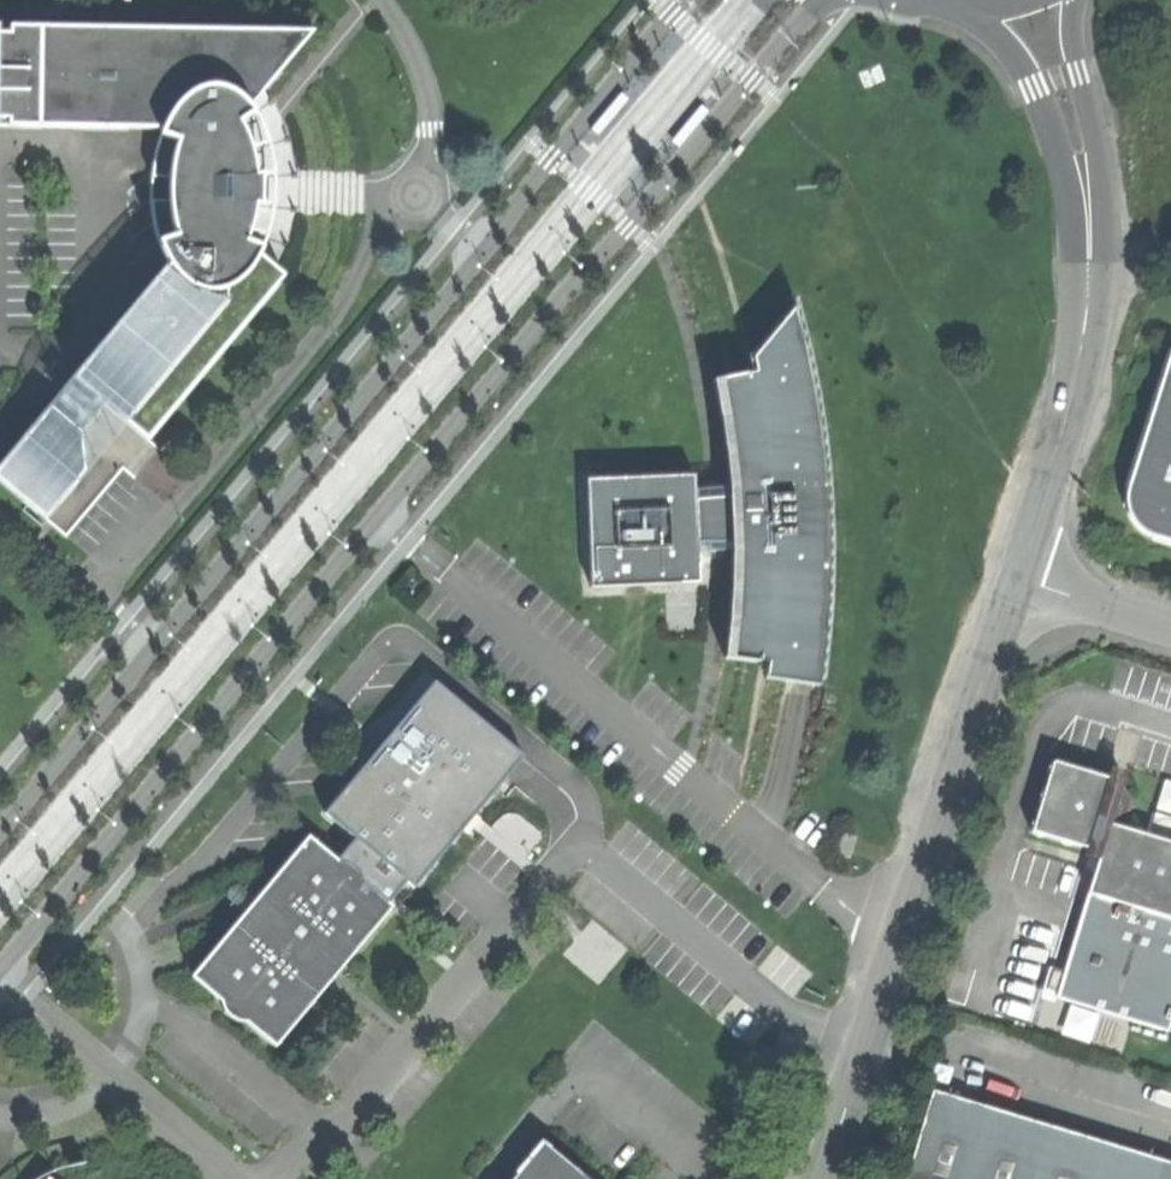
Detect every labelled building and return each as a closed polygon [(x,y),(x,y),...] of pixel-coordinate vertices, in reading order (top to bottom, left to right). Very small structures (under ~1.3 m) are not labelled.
[(148,440),(285,276),(279,271),(260,256),(263,248),(250,237),(253,228),(255,217),(257,204),(263,204),(264,178),(257,178),(257,169),(255,160),(253,151),(248,137),(241,124),(255,113),(251,107),(269,85),(315,30),(0,26),(0,125),(165,128),(161,138),(158,148),(154,161),(152,175),(151,188),(152,199),(153,211),(155,225),(159,238),(163,251),(170,265),(75,380),(148,440)] [(594,127),(601,133),(632,97),(625,91),(597,123),(594,127)] [(712,103),(705,97),(674,133),(681,139),(709,107),(712,103)] [(769,665),(767,680),(795,684),(821,687),(826,645),(829,605),(831,549),(828,482),(822,425),(811,362),(798,308),(756,359),(758,373),(721,381),(728,420),(737,498),(738,540),(738,582),(736,625),(731,660),(769,665)] [(1128,485),(1126,499),(1127,511),(1132,521),(1139,529),(1148,535),(1170,543),(1170,351),(1128,485)] [(86,471),(47,519),(67,536),(148,440),(75,380),(52,407),(83,434),(86,471)] [(0,470),(0,479),(47,519),(86,471),(83,434),(52,407),(0,470)] [(588,535),(590,588),(698,584),(697,542),(695,500),(694,475),(586,480),(588,535)] [(697,542),(738,540),(737,498),(695,500),(697,542)] [(436,682),(326,814),(355,839),(406,882),(412,886),(523,755),(436,682)] [(1101,853),(1110,824),(1112,818),(1133,807),(1122,786),(1124,778),(1110,774),(1108,778),(1051,761),(1030,831),(1100,852),(1101,853)] [(1160,839),(1110,824),(1101,853),(1100,852),(1055,998),(1168,1032),(1170,1024),(1170,842),(1160,839)] [(250,906),(190,977),(218,1000),(219,1009),(223,1016),(232,1022),(244,1021),(274,1047),(336,975),(393,907),(388,903),(362,882),(360,872),(354,865),(346,861),(338,861),(309,837),(254,901),(250,906)] [(388,903),(406,882),(355,839),(338,861),(346,861),(354,865),(360,872),(362,882),(388,903)] [(910,1178),(1170,1178),(1170,1164),(936,1094),(910,1178)] [(510,1178),(590,1178),(543,1140),(510,1178)]
